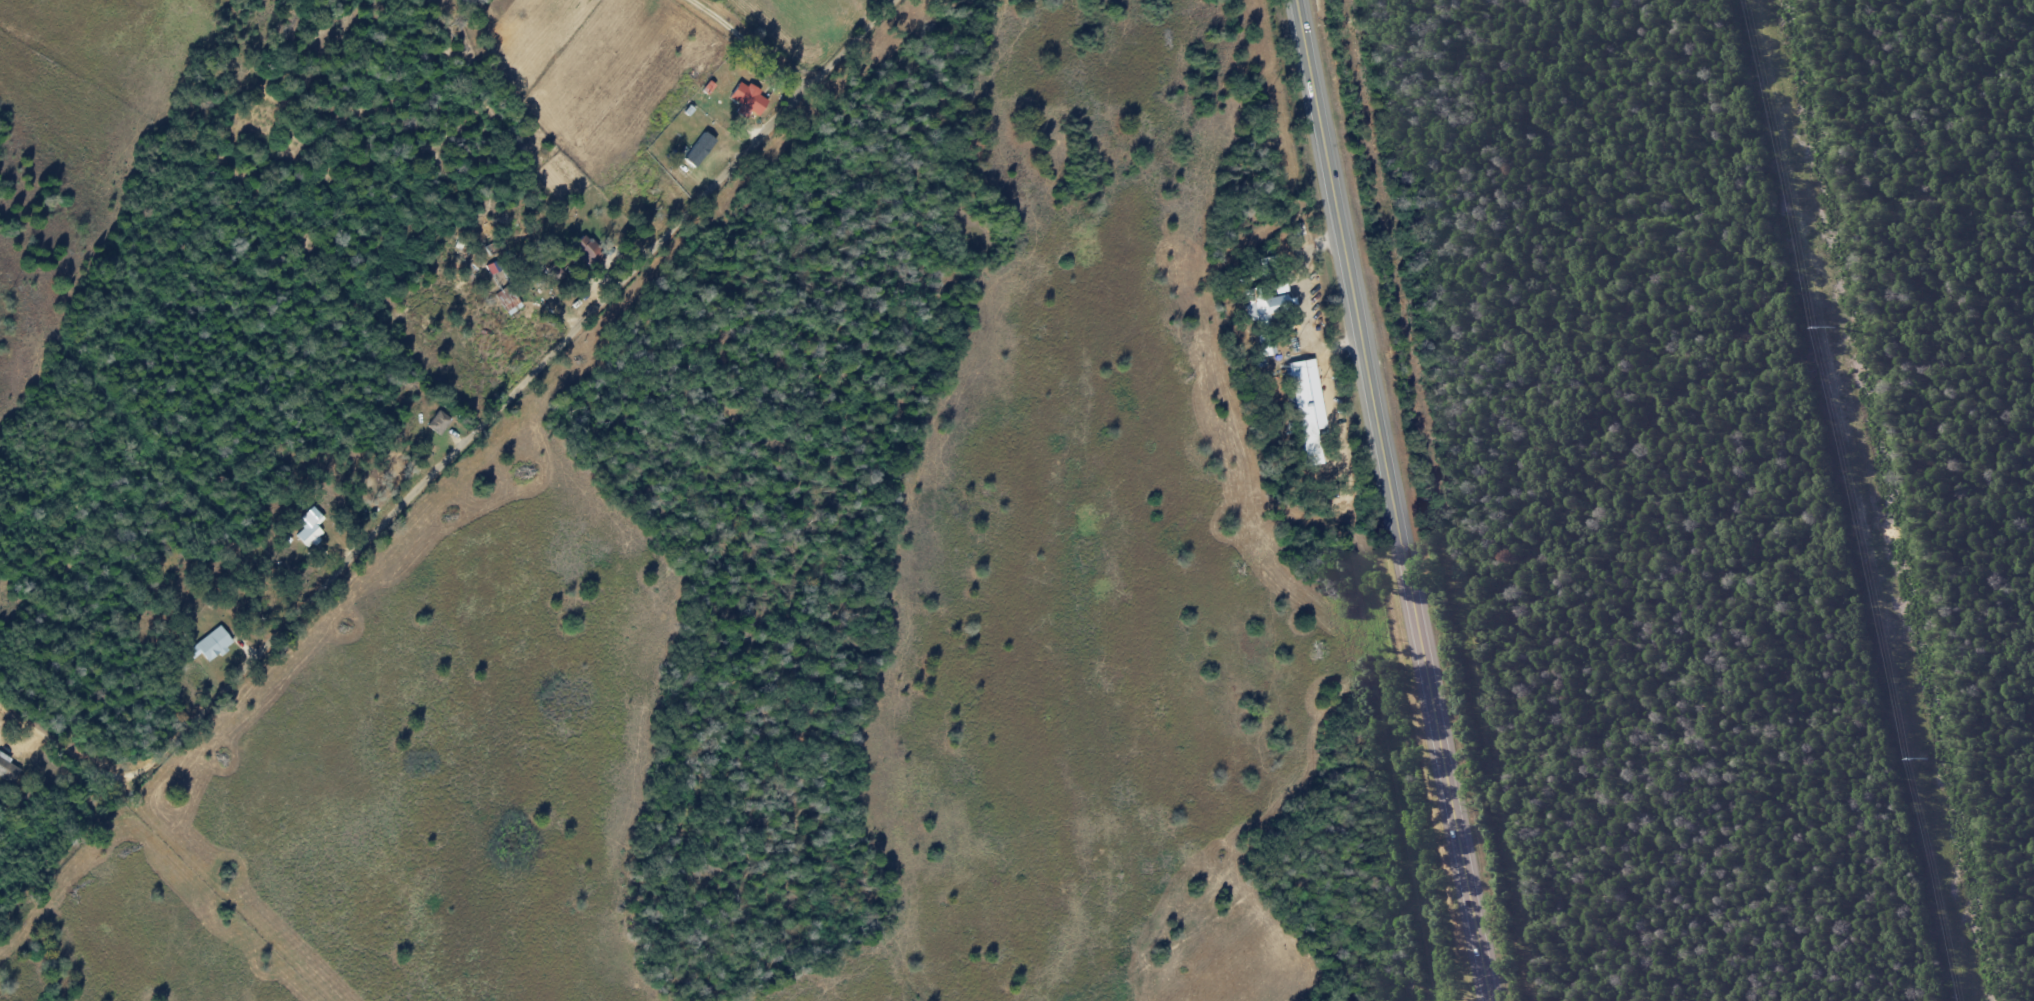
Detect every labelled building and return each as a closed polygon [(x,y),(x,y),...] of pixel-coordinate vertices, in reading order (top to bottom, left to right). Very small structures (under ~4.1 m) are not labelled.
[(741,104),(737,111),(748,117),(751,112),(759,117),(769,101),(759,95),(761,92),(740,80),(730,98),(741,104)] [(696,168),(717,141),(705,132),(684,158),(696,168)] [(573,245),(591,266),(604,255),(586,234),(573,245)] [(523,307),(508,286),(495,295),(510,316),(523,307)] [(1246,290),(1249,305),(1244,306),(1247,318),(1256,316),(1258,328),(1269,326),(1267,314),(1292,308),(1289,294),(1261,300),(1258,287),(1246,290)] [(1322,464),(1317,430),(1325,428),(1314,359),(1289,363),(1305,467),(1322,464)] [(427,426),(439,436),(452,420),(439,410),(427,426)] [(317,527),(325,519),(312,506),(298,520),(304,527),(296,535),(309,550),(325,535),(317,527)] [(209,663),(235,644),(221,625),(187,651),(194,659),(202,653),(209,663)] [(16,786),(24,773),(9,764),(12,759),(0,752),(0,776),(16,786)]
